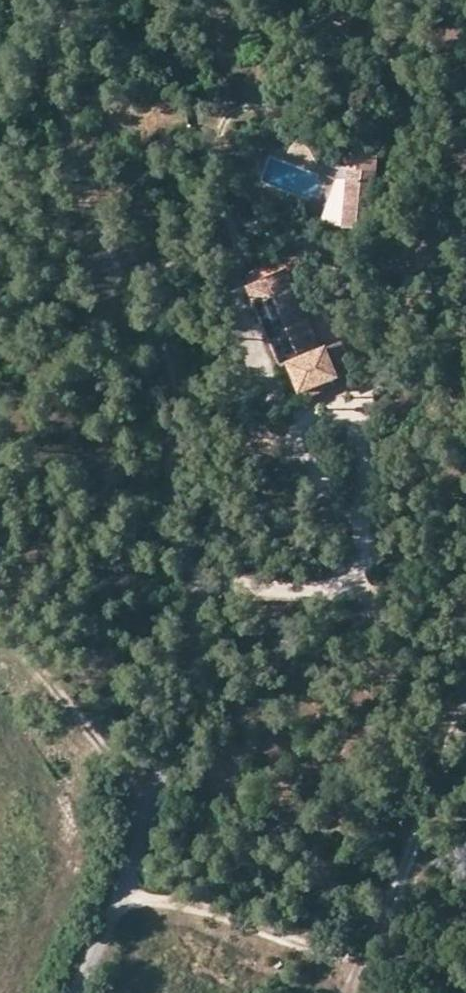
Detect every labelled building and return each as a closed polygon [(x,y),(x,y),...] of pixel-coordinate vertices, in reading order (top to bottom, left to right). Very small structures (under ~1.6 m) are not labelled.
[(333,167),(329,226),(356,228),(360,169),(333,167)] [(289,369),(300,398),(345,381),(334,352),(320,358),(290,278),(253,291),(283,371),(289,369)] [(343,349),(334,352),(345,381),(354,378),(343,349)] [(300,398),(289,369),(283,371),(296,406),(356,384),(354,378),(345,381),(300,398)]
